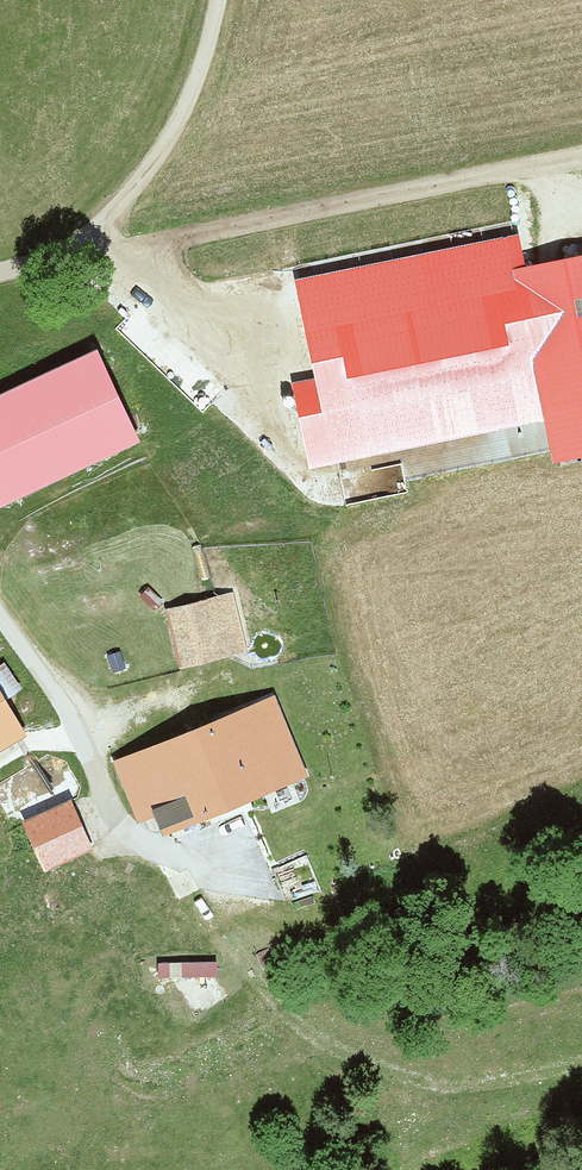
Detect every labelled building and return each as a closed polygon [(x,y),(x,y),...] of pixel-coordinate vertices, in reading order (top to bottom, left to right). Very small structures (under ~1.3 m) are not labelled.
[(290,271),(309,382),(290,385),(304,463),(522,425),(527,455),(581,446),(581,248),(518,260),(513,232),(290,271)] [(0,386),(0,493),(122,435),(81,348),(0,386)] [(232,591),(158,606),(169,663),(244,648),(232,591)] [(270,698),(108,760),(136,832),(298,770),(270,698)] [(10,735),(0,716),(0,740),(10,735)] [(64,797),(13,819),(34,867),(85,846),(64,797)]
